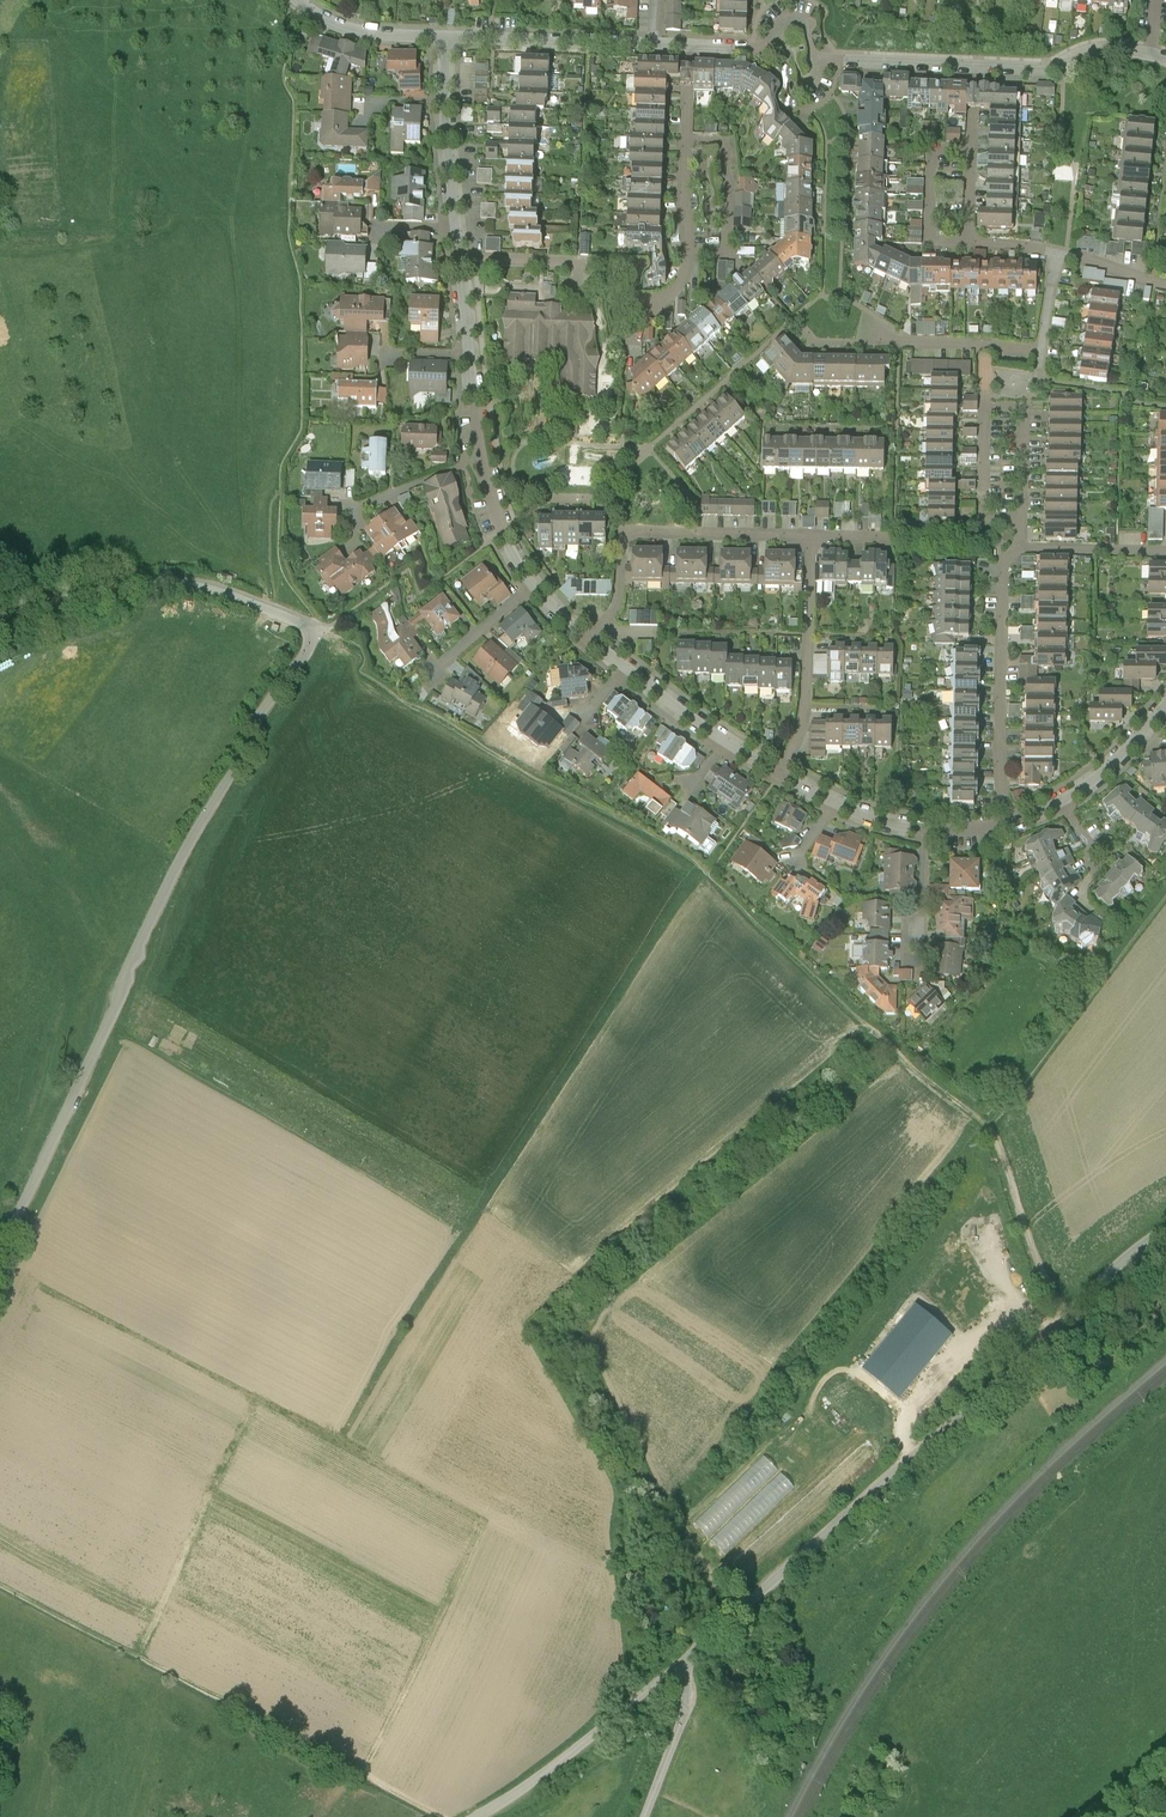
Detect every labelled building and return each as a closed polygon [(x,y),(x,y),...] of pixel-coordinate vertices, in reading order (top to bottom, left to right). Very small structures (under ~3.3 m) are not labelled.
[(338,0),(323,0),(323,9),(338,10),(338,0)] [(410,0),(390,0),(390,13),(410,14),(410,0)] [(461,0),(434,0),(433,23),(460,24),(461,0)] [(487,0),(461,0),(460,24),(487,25),(487,0)] [(533,17),(556,18),(556,0),(533,0),(533,17)] [(742,16),(742,0),(715,0),(715,16),(720,16),(742,16)] [(1109,7),(1108,11),(1128,13),(1129,0),(1109,0),(1109,7)] [(634,16),(603,16),(603,44),(631,44),(634,32),(634,16)] [(723,33),(751,33),(751,24),(747,24),(747,16),(742,16),(720,16),(720,33),(723,33)] [(687,21),(673,21),(672,62),(687,62),(687,21)] [(642,32),(634,32),(631,44),(630,54),(641,54),(642,32)] [(1043,33),(1042,43),(1053,43),(1053,36),(1048,36),(1048,33),(1043,33)] [(723,49),(722,67),(750,67),(750,50),(723,49)] [(313,87),(334,92),(345,73),(318,66),(313,87)] [(372,79),(345,73),(334,92),(330,110),(351,111),(355,102),(356,99),(372,103),(372,79)] [(909,83),(909,77),(882,77),(882,86),(883,100),(909,101),(909,83)] [(840,80),(840,93),(857,93),(856,86),(856,79),(840,80)] [(909,116),(928,116),(929,83),(909,83),(909,101),(909,116)] [(928,116),(947,117),(948,84),(929,83),(928,116)] [(422,84),(393,84),(393,107),(408,107),(408,123),(426,123),(426,98),(422,98),(422,84)] [(973,92),(967,91),(967,84),(948,84),(947,117),(966,118),(967,107),(972,107),(979,107),(979,92),(973,92)] [(1056,84),(1038,84),(1038,95),(1056,95),(1056,84)] [(857,93),(857,107),(883,107),(883,100),(882,86),(856,86),(857,93)] [(540,90),(526,89),(526,109),(554,110),(554,90),(540,90)] [(743,92),(737,97),(737,121),(736,124),(743,128),(747,127),(749,124),(756,127),(772,109),(760,103),(759,99),(755,101),(749,98),(750,93),(743,92)] [(1016,108),(1017,93),(979,92),(979,107),(990,108),(1016,108)] [(640,109),(670,111),(671,94),(646,93),(643,97),(643,101),(639,101),(639,109),(640,109)] [(494,96),(481,95),(479,134),(492,135),(494,96)] [(699,101),(698,117),(698,124),(718,125),(718,117),(718,96),(702,96),(699,98),(699,101)] [(737,97),(718,96),(718,117),(727,117),(727,121),(737,121),(737,97)] [(883,139),(883,107),(857,107),(857,139),(883,139)] [(1016,124),(1016,108),(990,108),(990,123),(1016,124)] [(554,110),(526,109),(525,117),(525,125),(551,126),(554,126),(554,110)] [(639,109),(632,109),(631,125),(641,126),(642,119),(639,116),(640,109),(639,109)] [(670,118),(670,111),(640,109),(639,116),(642,119),(641,126),(669,127),(669,126),(672,123),(672,120),(670,118)] [(778,140),(791,125),(772,109),(756,127),(775,145),(778,140)] [(330,110),(327,147),(355,149),(357,111),(351,111),(330,110)] [(1154,132),(1155,125),(1130,122),(1128,137),(1154,140),(1154,132)] [(1015,139),(1016,124),(990,123),(989,138),(1015,139)] [(938,124),(923,124),(923,140),(937,140),(938,124)] [(551,133),(551,126),(525,125),(525,131),(523,135),(523,142),(540,142),(549,142),(549,137),(551,133)] [(778,140),(783,145),(812,145),(791,125),(778,140)] [(669,142),(669,127),(641,126),(641,141),(643,141),(669,142)] [(963,129),(948,129),(948,140),(963,141),(963,129)] [(1153,147),(1154,140),(1128,137),(1127,152),(1152,155),(1153,147)] [(1015,155),(1015,139),(989,138),(989,154),(1015,155)] [(426,177),(427,140),(409,139),(409,143),(397,143),(396,186),(410,186),(411,176),(426,177)] [(857,161),(884,161),(883,143),(883,139),(857,139),(857,144),(857,161)] [(668,157),(669,142),(643,141),(642,156),(668,157)] [(540,161),(540,142),(523,142),(514,142),(514,160),(540,161)] [(812,163),(812,145),(783,145),(782,152),(786,156),(786,162),(812,163)] [(325,179),(374,182),(375,162),(354,161),(355,149),(327,147),(325,179)] [(1151,162),(1152,155),(1127,152),(1125,167),(1150,170),(1151,162)] [(1014,170),(1015,155),(989,154),(988,169),(1014,170)] [(668,171),(668,157),(642,156),(641,170),(668,171)] [(716,158),(696,157),(696,166),(715,167),(716,158)] [(540,161),(514,160),(514,178),(539,178),(540,161)] [(884,178),(884,161),(857,161),(857,178),(884,178)] [(786,186),(811,186),(812,163),(786,162),(786,186)] [(1150,177),(1150,170),(1125,167),(1123,182),(1149,185),(1150,177)] [(1014,185),(1014,170),(988,169),(988,184),(1014,185)] [(667,185),(668,171),(641,170),(632,170),(631,184),(636,184),(667,185)] [(539,178),(514,178),(513,195),(539,196),(539,178)] [(884,194),(884,178),(857,178),(856,178),(856,195),(884,194)] [(923,180),(907,179),(906,194),(923,194),(923,180)] [(737,180),(737,229),(756,230),(756,180),(737,180)] [(1148,192),(1149,185),(1123,182),(1122,197),(1147,200),(1148,192)] [(666,200),(667,185),(636,184),(635,199),(638,199),(666,200)] [(1013,201),(1014,185),(988,184),(987,200),(1013,201)] [(786,186),(786,204),(811,204),(811,186),(786,186)] [(854,195),(854,210),(885,210),(884,194),(856,195),(854,195)] [(539,196),(513,195),(513,213),(539,213),(539,196)] [(1146,207),(1147,200),(1122,197),(1120,212),(1145,215),(1146,207)] [(666,216),(666,200),(638,199),(637,215),(666,216)] [(923,201),(906,200),(906,211),(922,211),(923,201)] [(1013,216),(1013,201),(987,200),(987,215),(1013,216)] [(498,202),(483,202),(482,216),(497,216),(498,202)] [(786,221),(811,221),(811,204),(786,204),(786,221)] [(411,205),(411,211),(398,211),(397,232),(410,233),(409,253),(429,254),(432,206),(411,205)] [(388,211),(376,210),(376,224),(388,224),(388,211)] [(885,226),(885,210),(854,210),(854,227),(882,226),(885,226)] [(1145,222),(1145,215),(1120,212),(1118,228),(1144,230),(1145,222)] [(370,215),(338,213),(338,225),(327,224),(327,236),(347,237),(347,231),(369,232),(370,215)] [(539,213),(513,213),(513,228),(539,228),(539,213)] [(666,233),(666,216),(637,215),(635,233),(666,233)] [(1012,231),(1013,216),(987,215),(977,215),(976,230),(995,231),(1012,231)] [(921,220),(908,219),(908,242),(921,242),(921,220)] [(786,238),(810,239),(811,221),(786,221),(786,238)] [(876,244),(882,243),(882,226),(854,227),(854,244),(876,244)] [(539,228),(513,228),(513,246),(516,246),(539,246),(539,228)] [(1143,238),(1144,230),(1118,228),(1117,243),(1142,245),(1143,238)] [(666,249),(666,233),(635,233),(633,233),(632,248),(666,249)] [(1127,242),(1080,235),(1078,249),(1149,272),(1145,248),(1126,247),(1127,242)] [(502,238),(487,237),(486,251),(502,251),(502,238)] [(810,239),(786,238),(782,242),(769,253),(770,255),(785,271),(791,265),(790,264),(793,262),(796,265),(799,265),(802,262),(809,262),(810,239)] [(370,243),(327,241),(326,270),(369,271),(370,243)] [(852,266),(866,266),(877,250),(876,244),(854,244),(851,244),(852,266)] [(539,246),(516,246),(516,266),(520,266),(547,266),(546,246),(539,246)] [(665,266),(666,249),(632,248),(632,265),(665,266)] [(866,266),(885,276),(893,257),(877,250),(866,266)] [(770,255),(752,272),(763,285),(767,289),(769,289),(773,285),(773,281),(785,271),(770,255)] [(909,265),(893,257),(885,276),(908,289),(909,265)] [(726,261),(718,261),(717,282),(726,282),(726,275),(726,261)] [(965,296),(980,296),(980,264),(965,265),(965,296)] [(994,264),(980,264),(980,296),(994,296),(994,264)] [(994,296),(1009,296),(1008,264),(994,264),(994,296)] [(1009,296),(1023,295),(1023,264),(1008,264),(1009,296)] [(1037,264),(1023,264),(1023,295),(1037,295),(1037,264)] [(665,282),(665,266),(632,265),(631,281),(665,282)] [(922,265),(909,265),(908,289),(922,289),(922,265)] [(922,289),(939,289),(937,265),(922,265),(922,289)] [(951,265),(937,265),(939,289),(951,289),(951,265)] [(951,296),(965,296),(965,265),(951,265),(951,289),(951,296)] [(547,266),(520,266),(520,283),(546,283),(547,266)] [(1086,266),(1086,277),(1104,288),(1128,298),(1161,307),(1165,307),(1165,289),(1147,286),(1086,266)] [(439,308),(440,268),(406,267),(405,317),(446,318),(446,308),(439,308)] [(585,271),(584,292),(594,292),(595,271),(585,271)] [(762,287),(763,285),(752,272),(751,271),(749,272),(747,274),(745,271),(741,275),(741,277),(738,280),(737,280),(736,280),(735,281),(735,282),(735,283),(735,284),(735,285),(736,286),(732,289),(747,307),(755,300),(760,306),(763,306),(770,300),(760,288),(762,287)] [(507,275),(491,274),(491,288),(506,289),(507,275)] [(332,312),(375,312),(375,282),(354,281),(350,277),(333,277),(332,312)] [(717,300),(718,300),(734,319),(747,307),(732,289),(731,288),(717,300)] [(1092,294),(1090,309),(1117,313),(1119,298),(1092,294)] [(686,301),(677,300),(677,315),(685,315),(686,301)] [(718,300),(704,312),(720,330),(727,325),(733,331),(739,326),(737,324),(738,323),(734,319),(718,300)] [(1090,309),(1088,324),(1115,328),(1117,313),(1090,309)] [(704,312),(689,323),(707,344),(720,330),(704,312)] [(561,319),(553,319),(553,332),(561,332),(561,319)] [(646,319),(645,341),(653,341),(654,319),(646,319)] [(918,319),(918,334),(945,334),(945,319),(918,319)] [(694,355),(707,344),(689,323),(676,334),(694,355)] [(1088,324),(1086,339),(1113,343),(1115,328),(1088,324)] [(542,330),(512,330),(511,396),(598,398),(599,351),(566,350),(566,341),(549,340),(542,340),(542,330)] [(343,333),(342,360),(376,361),(390,361),(391,333),(343,333)] [(448,334),(417,333),(416,362),(427,363),(427,379),(447,379),(448,334)] [(676,334),(662,346),(680,367),(694,355),(676,334)] [(764,357),(775,371),(795,351),(785,339),(764,357)] [(1086,339),(1084,354),(1111,358),(1113,343),(1086,339)] [(668,378),(680,367),(662,346),(650,357),(668,378)] [(802,360),(795,351),(775,371),(790,389),(802,360)] [(1084,354),(1082,369),(1109,373),(1111,358),(1084,354)] [(655,388),(668,378),(650,357),(637,368),(655,388)] [(790,389),(820,389),(820,359),(802,360),(790,389)] [(837,359),(820,359),(820,389),(837,389),(837,359)] [(851,359),(837,359),(837,389),(851,388),(851,359)] [(865,359),(851,359),(851,388),(866,388),(865,359)] [(893,359),(865,359),(866,388),(885,388),(885,371),(893,368),(893,359)] [(975,361),(912,359),(912,375),(974,377),(975,361)] [(342,398),(376,399),(376,361),(342,360),(342,398)] [(655,388),(637,368),(632,373),(632,378),(634,379),(634,385),(634,392),(636,395),(643,404),(655,395),(655,388)] [(1082,369),(1080,384),(1107,388),(1109,373),(1082,369)] [(932,378),(932,391),(958,392),(958,379),(932,378)] [(634,392),(634,385),(627,384),(626,404),(634,404),(634,397),(636,395),(634,392)] [(932,391),(931,404),(958,405),(958,392),(932,391)] [(978,396),(964,396),(964,412),(978,412),(978,396)] [(456,399),(418,397),(416,429),(454,430),(456,399)] [(727,397),(717,406),(738,431),(748,422),(727,397)] [(1050,398),(1050,411),(1083,413),(1084,400),(1050,398)] [(931,404),(931,417),(953,418),(957,418),(958,405),(931,404)] [(727,439),(738,431),(717,406),(706,415),(727,439)] [(1050,411),(1049,424),(1083,426),(1083,413),(1050,411)] [(717,448),(727,439),(706,415),(696,423),(717,448)] [(953,431),(953,418),(931,417),(928,417),(927,430),(953,431)] [(706,457),(717,448),(696,423),(685,432),(706,457)] [(1049,424),(1048,437),(1082,439),(1083,426),(1049,424)] [(977,429),(963,429),(963,439),(977,439),(977,429)] [(952,444),(953,431),(927,430),(927,443),(952,444)] [(696,466),(706,457),(685,432),(675,441),(696,466)] [(1048,437),(1048,450),(1081,451),(1082,439),(1048,437)] [(685,474),(696,466),(675,441),(665,449),(685,474)] [(771,441),(763,441),(763,471),(776,471),(777,441),(771,441)] [(785,441),(777,441),(776,471),(790,471),(790,441),(785,441)] [(794,441),(790,441),(790,471),(803,471),(804,441),(794,441)] [(812,441),(804,441),(803,471),(816,472),(817,442),(812,441)] [(821,442),(817,442),(816,472),(830,472),(830,442),(821,442)] [(838,442),(830,442),(830,472),(843,472),(844,442),(838,442)] [(849,442),(844,442),(843,472),(856,472),(857,442),(849,442)] [(865,442),(857,442),(856,472),(870,472),(870,443),(865,442)] [(874,443),(870,443),(870,472),(883,473),(884,443),(874,443)] [(952,457),(952,444),(927,443),(927,457),(952,457)] [(976,448),(962,448),(962,456),(976,456),(976,448)] [(1048,450),(1047,462),(1080,464),(1081,451),(1048,450)] [(407,454),(407,478),(443,479),(443,455),(407,454)] [(952,470),(952,457),(927,457),(926,470),(952,470)] [(1047,462),(1046,475),(1080,477),(1080,464),(1047,462)] [(565,466),(564,483),(600,484),(601,467),(565,466)] [(951,483),(952,470),(926,470),(926,483),(930,483),(951,483)] [(393,506),(394,471),(376,471),(375,505),(393,506)] [(1046,475),(1046,488),(1079,490),(1080,477),(1046,475)] [(976,482),(957,482),(957,491),(976,491),(976,482)] [(930,483),(930,496),(956,496),(956,484),(951,483),(930,483)] [(1046,488),(1045,501),(1078,503),(1079,490),(1046,488)] [(349,495),(314,494),(314,522),(348,522),(349,495)] [(930,496),(930,509),(956,509),(956,496),(930,496)] [(701,500),(701,516),(754,516),(754,501),(701,500)] [(976,501),(962,501),(962,518),(976,518),(976,501)] [(1045,501),(1044,514),(1078,515),(1078,503),(1045,501)] [(471,538),(457,502),(427,513),(442,550),(471,538)] [(762,502),(762,516),(776,516),(776,502),(762,502)] [(844,516),(845,503),(838,502),(836,516),(844,516)] [(782,503),(782,517),(796,518),(797,503),(782,503)] [(816,503),(815,517),(830,517),(830,503),(816,503)] [(861,503),(860,518),(885,518),(885,503),(861,503)] [(930,509),(930,522),(955,522),(956,509),(930,509)] [(553,513),(553,518),(552,546),(566,546),(566,514),(560,514),(553,513)] [(573,514),(566,514),(566,546),(579,546),(580,514),(573,514)] [(586,514),(580,514),(579,546),(592,547),(593,514),(586,514)] [(599,514),(593,514),(592,547),(606,547),(606,514),(599,514)] [(1044,514),(1044,526),(1077,528),(1078,515),(1044,514)] [(546,517),(540,517),(539,553),(552,553),(552,546),(553,518),(546,517)] [(415,521),(405,525),(410,536),(420,532),(415,521)] [(1044,526),(1043,539),(1076,541),(1077,528),(1044,526)] [(311,567),(338,569),(339,558),(343,559),(344,540),(335,539),(335,528),(321,527),(320,539),(309,538),(308,556),(312,557),(311,567)] [(401,539),(385,550),(409,582),(431,567),(419,549),(411,554),(401,539)] [(396,591),(409,582),(385,550),(367,563),(378,578),(386,590),(393,586),(396,591)] [(678,586),(693,586),(693,553),(677,554),(677,562),(677,568),(678,586)] [(708,553),(693,553),(693,586),(709,586),(708,569),(708,563),(708,553)] [(634,587),(650,586),(649,554),(634,554),(634,565),(634,587)] [(665,554),(649,554),(650,586),(665,586),(665,568),(665,562),(665,554)] [(723,586),(739,585),(738,554),(723,554),(723,563),(723,569),(723,586)] [(754,554),(738,554),(739,585),(754,585),(754,569),(754,563),(754,554)] [(765,585),(781,585),(780,554),(765,554),(765,563),(765,569),(765,585)] [(796,554),(780,554),(781,585),(796,585),(796,563),(796,554)] [(836,585),(837,555),(825,554),(825,561),(825,584),(836,585)] [(837,555),(836,585),(848,585),(848,582),(849,563),(849,561),(849,555),(837,555)] [(861,586),(874,587),(875,556),(862,556),(862,560),(862,564),(861,583),(861,586)] [(887,556),(875,556),(874,587),(887,587),(887,562),(887,556)] [(1038,556),(1038,572),(1067,572),(1067,556),(1038,556)] [(1148,561),(1149,577),(1165,577),(1165,561),(1148,561)] [(862,564),(849,563),(848,582),(861,583),(862,564)] [(814,584),(822,584),(823,564),(815,564),(814,584)] [(946,565),(946,579),(971,580),(971,565),(946,565)] [(482,609),(492,601),(498,608),(512,597),(501,583),(497,586),(481,566),(461,583),(482,609)] [(677,568),(665,568),(665,586),(678,586),(677,568)] [(723,569),(708,569),(709,586),(723,586),(723,569)] [(765,569),(754,569),(754,585),(765,585),(765,569)] [(1038,572),(1038,588),(1067,588),(1067,572),(1038,572)] [(386,590),(378,578),(370,583),(367,579),(351,590),(341,576),(313,595),(333,624),(342,618),(347,626),(383,601),(378,595),(386,590)] [(1149,577),(1149,594),(1165,593),(1165,577),(1149,577)] [(946,579),(946,594),(971,594),(971,580),(946,579)] [(613,582),(569,581),(558,591),(571,604),(577,598),(606,599),(613,592),(613,582)] [(1038,588),(1038,604),(1067,604),(1067,588),(1038,588)] [(946,594),(945,609),(971,609),(971,594),(946,594)] [(437,641),(461,622),(443,598),(419,617),(424,624),(437,641)] [(1038,604),(1038,620),(1066,620),(1067,604),(1038,604)] [(1148,606),(1148,623),(1165,622),(1165,606),(1148,606)] [(945,609),(945,623),(970,623),(971,609),(945,609)] [(543,636),(522,610),(499,628),(521,654),(543,636)] [(658,613),(630,613),(630,626),(658,627),(658,613)] [(419,617),(405,627),(409,633),(424,624),(419,617)] [(1038,620),(1038,636),(1066,636),(1066,620),(1038,620)] [(1148,623),(1148,639),(1165,639),(1165,622),(1148,623)] [(945,623),(945,638),(970,638),(970,623),(945,623)] [(396,676),(425,656),(409,633),(405,627),(376,647),(396,676)] [(1038,636),(1037,652),(1066,652),(1066,636),(1038,636)] [(520,667),(491,642),(472,664),(502,688),(520,667)] [(653,644),(637,644),(637,656),(653,656),(653,644)] [(675,674),(692,675),(695,646),(687,645),(677,645),(675,674)] [(692,675),(710,676),(712,647),(703,647),(695,646),(692,675)] [(720,648),(712,647),(710,676),(727,678),(728,659),(729,649),(720,648)] [(1136,648),(1136,664),(1155,664),(1165,664),(1165,648),(1136,648)] [(846,650),(846,675),(862,675),(862,649),(856,649),(846,650)] [(862,649),(862,675),(878,675),(878,649),(873,649),(862,649)] [(878,649),(878,675),(894,675),(894,649),(890,649),(878,649)] [(830,657),(830,675),(846,675),(846,650),(841,650),(830,650),(830,657)] [(953,652),(953,666),(978,666),(978,652),(953,652)] [(1037,652),(1037,667),(1066,668),(1066,652),(1037,652)] [(829,688),(830,675),(830,657),(814,656),(813,687),(829,688)] [(726,688),(742,690),(745,660),(737,659),(728,659),(727,678),(726,688)] [(742,690),(759,691),(761,661),(752,661),(745,660),(742,690)] [(759,691),(775,692),(777,662),(769,662),(761,661),(759,691)] [(786,663),(777,662),(775,692),(791,693),(793,666),(793,664),(786,663)] [(1155,680),(1155,664),(1136,664),(1123,664),(1124,680),(1155,680)] [(560,668),(563,702),(589,699),(588,683),(595,683),(586,665),(560,668)] [(953,666),(952,679),(978,680),(978,666),(953,666)] [(461,676),(458,683),(450,679),(438,700),(478,721),(490,700),(480,695),(483,688),(461,676)] [(952,679),(952,693),(977,694),(978,680),(952,679)] [(1025,680),(1025,695),(1055,696),(1056,681),(1025,680)] [(1131,707),(1131,691),(1100,691),(1100,707),(1118,707),(1131,707)] [(514,710),(523,717),(516,726),(520,736),(538,748),(548,752),(560,738),(564,733),(559,728),(538,711),(543,705),(528,692),(514,710)] [(952,693),(952,707),(977,707),(977,694),(952,693)] [(1025,695),(1024,710),(1055,711),(1055,696),(1025,695)] [(605,715),(618,726),(633,706),(620,696),(605,715)] [(650,720),(633,706),(618,726),(636,739),(650,720)] [(952,707),(951,720),(977,721),(977,707),(952,707)] [(1119,723),(1118,707),(1100,707),(1087,708),(1087,723),(1119,723)] [(1024,710),(1023,725),(1054,726),(1055,711),(1024,710)] [(569,717),(559,728),(564,733),(560,738),(567,744),(562,751),(570,758),(581,743),(573,736),(581,727),(569,717)] [(828,722),(827,748),(843,748),(843,719),(834,719),(827,719),(828,722)] [(843,719),(843,748),(860,748),(860,719),(849,719),(843,719)] [(860,719),(860,748),(876,748),(876,719),(865,719),(860,719)] [(876,719),(876,748),(892,748),(892,719),(882,719),(876,719)] [(951,720),(951,734),(976,735),(977,721),(951,720)] [(827,748),(828,722),(812,722),(811,758),(827,758),(827,748)] [(1023,725),(1023,740),(1053,741),(1054,726),(1023,725)] [(654,752),(669,764),(684,745),(668,733),(654,752)] [(951,734),(951,748),(976,748),(976,735),(951,734)] [(592,783),(612,755),(586,736),(581,743),(570,758),(566,764),(592,783)] [(1023,740),(1022,755),(1053,756),(1053,741),(1023,740)] [(699,757),(684,745),(669,764),(674,768),(682,770),(689,771),(699,757)] [(951,748),(951,761),(976,762),(976,748),(951,748)] [(1165,787),(1165,779),(1164,754),(1150,755),(1151,762),(1152,777),(1153,788),(1165,787)] [(1022,755),(1021,770),(1052,771),(1053,756),(1022,755)] [(951,761),(950,775),(975,776),(976,762),(951,761)] [(1151,762),(1144,763),(1145,777),(1152,777),(1151,762)] [(754,785),(724,767),(722,771),(716,766),(705,781),(712,786),(709,791),(738,809),(754,785)] [(678,805),(639,774),(623,795),(662,826),(665,822),(675,809),(678,805)] [(950,775),(950,789),(975,789),(975,776),(950,775)] [(1137,833),(1135,840),(1143,845),(1144,844),(1146,845),(1146,846),(1149,848),(1148,848),(1148,849),(1148,850),(1149,851),(1154,853),(1154,854),(1155,854),(1156,854),(1157,854),(1158,853),(1158,852),(1165,836),(1165,823),(1163,821),(1160,824),(1151,817),(1154,812),(1140,799),(1135,804),(1128,796),(1131,792),(1125,786),(1116,791),(1117,793),(1105,801),(1102,802),(1103,804),(1105,808),(1105,810),(1107,810),(1108,812),(1108,811),(1109,814),(1107,815),(1113,822),(1122,819),(1124,820),(1125,821),(1127,822),(1129,823),(1133,825),(1134,826),(1135,827),(1136,828),(1136,829),(1137,830),(1137,832),(1137,833)] [(950,789),(950,802),(975,803),(975,789),(950,789)] [(784,802),(770,825),(795,840),(809,817),(784,802)] [(703,848),(719,824),(688,804),(682,813),(673,827),(703,848)] [(675,809),(665,822),(673,827),(682,813),(675,809)] [(828,855),(854,866),(865,838),(849,831),(845,840),(836,836),(834,841),(828,855)] [(1029,861),(1052,851),(1049,844),(1059,839),(1063,836),(1061,831),(1055,831),(1045,832),(1045,836),(1031,841),(1030,841),(1030,842),(1029,842),(1028,843),(1027,844),(1027,845),(1026,851),(1026,852),(1027,853),(1027,857),(1029,861)] [(825,863),(828,855),(834,841),(821,836),(812,858),(825,863)] [(781,865),(749,842),(733,863),(765,887),(781,865)] [(1052,851),(1029,861),(1031,867),(1036,866),(1038,870),(1039,872),(1070,856),(1067,849),(1062,851),(1054,854),(1052,851)] [(1134,852),(1129,858),(1137,864),(1141,859),(1134,852)] [(1070,856),(1039,872),(1040,881),(1041,888),(1043,892),(1058,882),(1057,881),(1064,876),(1062,871),(1070,866),(1074,863),(1070,856)] [(886,857),(886,874),(912,875),(912,868),(916,866),(916,861),(913,858),(900,857),(886,857)] [(1119,861),(1115,867),(1117,869),(1106,882),(1103,881),(1098,886),(1100,889),(1095,893),(1094,893),(1098,901),(1101,901),(1107,907),(1107,908),(1113,906),(1112,902),(1119,896),(1125,899),(1134,892),(1129,884),(1135,876),(1138,878),(1142,874),(1142,870),(1143,870),(1144,869),(1142,867),(1141,868),(1137,864),(1129,858),(1128,857),(1127,857),(1122,863),(1119,861)] [(979,862),(951,861),(950,889),(978,890),(979,862)] [(1156,862),(1151,868),(1157,873),(1162,867),(1156,862)] [(1070,866),(1062,871),(1064,876),(1067,881),(1071,879),(1072,879),(1078,876),(1070,866)] [(786,881),(781,877),(770,893),(785,903),(791,895),(803,902),(799,917),(814,922),(823,891),(791,874),(786,881)] [(912,881),(912,875),(886,874),(885,891),(892,891),(906,891),(912,891),(915,889),(915,884),(912,881)] [(1058,882),(1043,892),(1047,897),(1049,896),(1051,899),(1050,901),(1049,902),(1056,908),(1066,896),(1076,886),(1075,885),(1081,880),(1078,876),(1072,879),(1071,879),(1067,881),(1064,876),(1057,881),(1058,882)] [(948,888),(930,887),(930,897),(948,897),(948,888)] [(1070,933),(1081,917),(1072,909),(1076,904),(1066,896),(1056,908),(1057,908),(1059,910),(1055,914),(1054,914),(1054,915),(1053,916),(1053,917),(1052,918),(1053,924),(1053,925),(1055,925),(1055,932),(1064,932),(1070,933),(1070,938),(1070,933)] [(959,931),(960,919),(965,919),(971,920),(972,899),(948,898),(948,906),(938,905),(938,932),(947,932),(959,932),(959,931)] [(1091,918),(1076,904),(1072,909),(1081,917),(1086,920),(1091,918)] [(888,929),(889,905),(864,905),(864,919),(871,920),(870,929),(888,929)] [(1097,910),(1092,916),(1106,928),(1112,922),(1097,910)] [(1070,933),(1070,938),(1077,942),(1079,941),(1085,946),(1091,943),(1095,936),(1099,937),(1102,925),(1091,918),(1086,920),(1081,917),(1070,933)] [(947,932),(947,939),(963,940),(963,931),(959,931),(959,932),(947,932)] [(821,936),(815,948),(824,952),(829,940),(821,936)] [(864,936),(864,943),(888,944),(888,936),(870,936),(864,936)] [(947,939),(946,947),(961,948),(961,949),(964,949),(965,940),(963,940),(947,939)] [(864,943),(853,943),(852,958),(863,959),(864,943)] [(888,944),(864,943),(863,959),(863,969),(879,970),(887,970),(888,959),(892,959),(892,953),(888,953),(888,944)] [(946,947),(937,946),(937,948),(935,949),(935,955),(936,957),(936,959),(938,959),(937,965),(935,964),(934,975),(956,977),(957,961),(960,961),(961,949),(961,948),(946,947)] [(879,970),(863,969),(858,969),(857,985),(879,1008),(886,1008),(886,1014),(895,1014),(895,988),(889,988),(879,976),(879,970)] [(912,971),(893,970),(893,976),(899,976),(899,982),(912,982),(912,971)] [(931,983),(929,990),(935,996),(940,991),(944,991),(944,990),(944,983),(931,983)] [(927,987),(909,1004),(926,1021),(943,1005),(943,1004),(951,996),(946,991),(946,990),(944,990),(944,991),(940,991),(935,996),(929,990),(927,987)] [(953,1335),(916,1305),(863,1369),(899,1399),(953,1335)] [(694,1524),(707,1537),(777,1470),(764,1456),(694,1524)] [(794,1488),(779,1473),(710,1541),(725,1556),(794,1488)]
